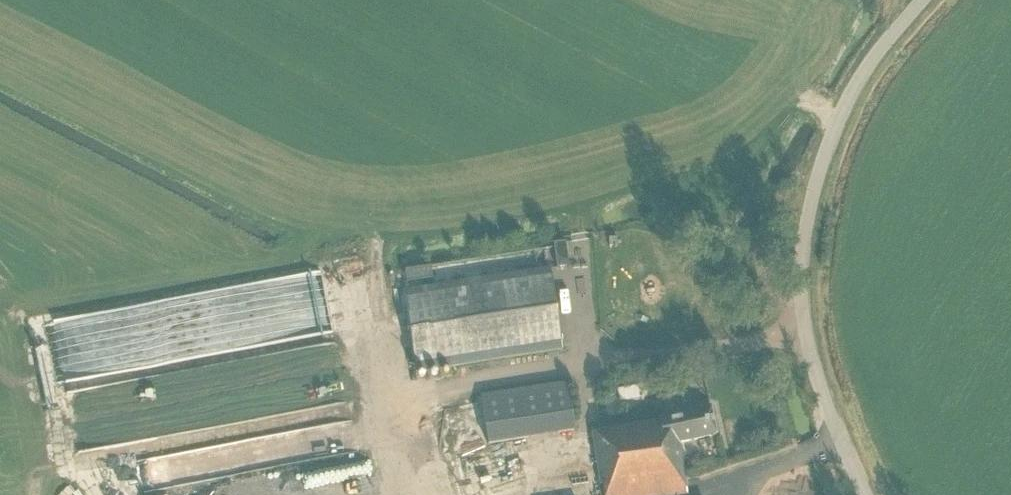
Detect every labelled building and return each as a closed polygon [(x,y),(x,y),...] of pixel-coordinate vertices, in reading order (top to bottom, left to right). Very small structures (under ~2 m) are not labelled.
[(566,242),(554,244),(557,267),(569,266),(566,242)] [(430,266),(405,270),(407,282),(432,278),(430,266)] [(416,372),(563,350),(551,267),(403,290),(416,372)] [(67,316),(51,321),(65,373),(81,368),(67,316)] [(488,443),(575,430),(569,382),(482,395),(488,443)] [(636,386),(618,389),(620,401),(638,398),(636,386)] [(679,443),(717,434),(711,406),(659,417),(660,420),(592,430),(600,485),(603,484),(605,494),(677,494),(687,493),(679,443)] [(258,420),(88,441),(91,463),(113,460),(127,446),(140,460),(144,486),(197,479),(206,488),(213,487),(214,494),(357,494),(353,466),(283,475),(281,462),(262,464),(263,470),(249,472),(259,462),(257,447),(244,433),(259,431),(258,420)]
